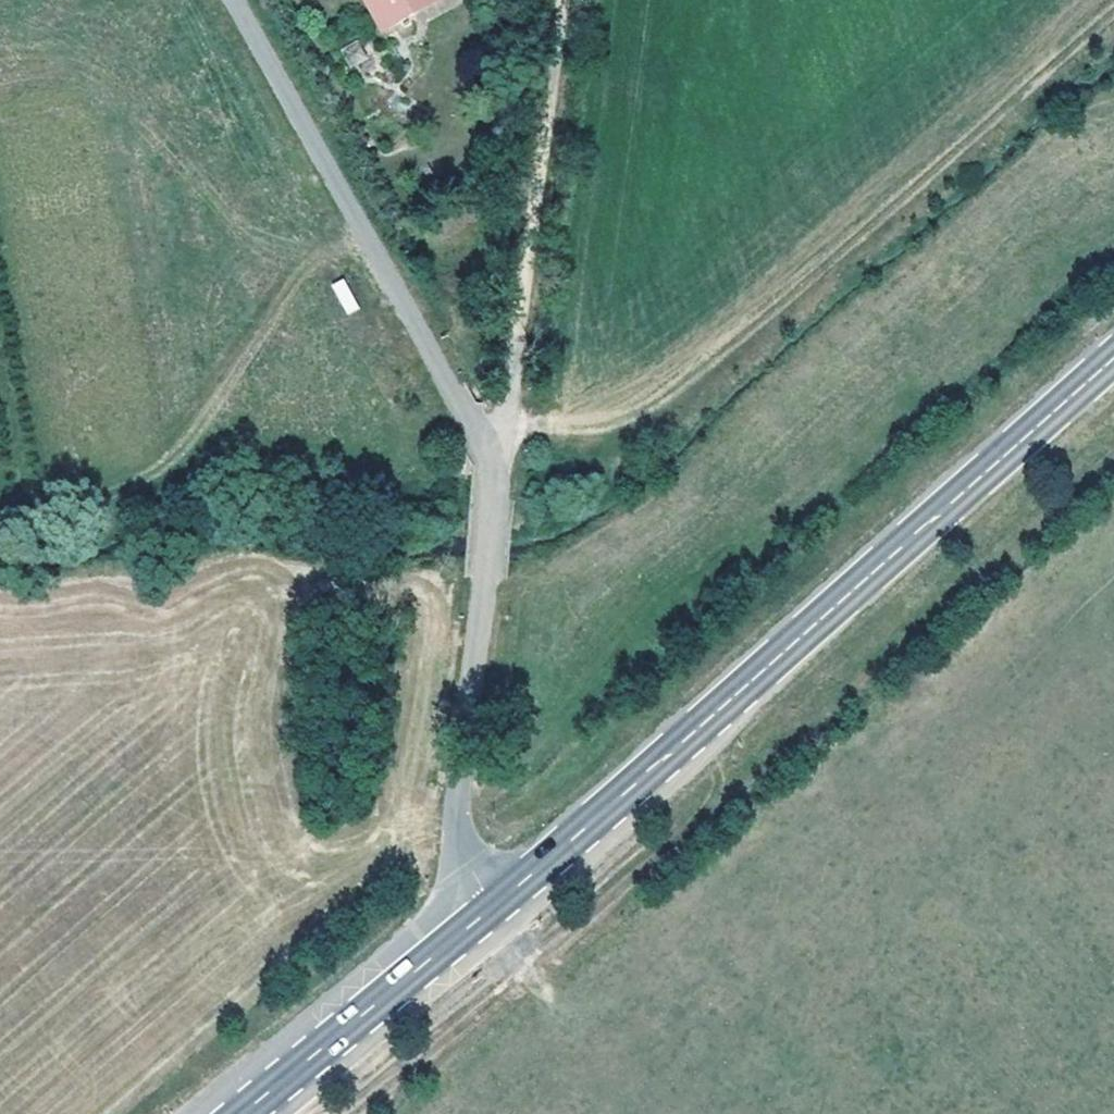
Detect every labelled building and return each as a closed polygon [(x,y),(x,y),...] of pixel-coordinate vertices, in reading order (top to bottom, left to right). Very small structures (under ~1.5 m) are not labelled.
[(388,31),(412,17),(407,8),(421,0),(369,0),(388,31)] [(407,8),(412,17),(440,0),(421,0),(407,8)] [(345,315),(358,309),(345,278),(331,284),(345,315)]
